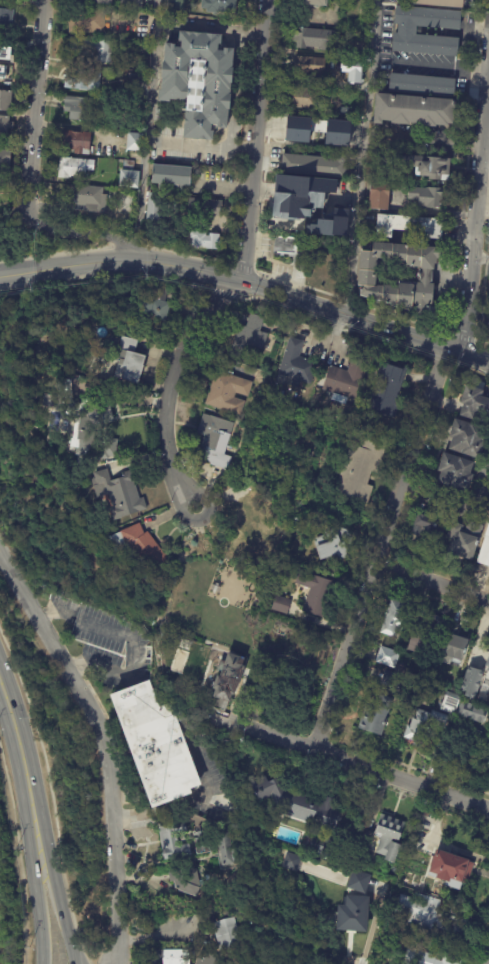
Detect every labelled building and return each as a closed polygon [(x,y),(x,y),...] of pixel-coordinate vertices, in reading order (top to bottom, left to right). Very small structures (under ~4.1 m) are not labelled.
[(119,6),(119,0),(141,0),(140,8),(119,6)] [(167,12),(168,0),(184,0),(183,14),(167,12)] [(200,7),(201,0),(236,0),(235,12),(217,10),(217,11),(207,10),(207,7),(200,7)] [(460,10),(458,28),(414,24),(414,33),(457,37),(456,55),(391,50),(392,31),(396,32),(397,23),(393,23),(394,5),(460,10)] [(10,27),(0,26),(0,8),(12,9),(10,27)] [(103,31),(68,32),(67,9),(103,9),(103,31)] [(317,49),(317,47),(304,46),(304,48),(295,47),(295,40),(292,40),(293,28),(330,31),(329,50),(317,49)] [(220,42),(218,42),(217,48),(223,49),(224,46),(233,47),(231,66),(233,66),(231,82),(230,82),(229,93),(230,93),(229,108),(228,108),(226,127),(217,126),(217,123),(211,123),(210,130),(213,130),(212,139),(182,137),(185,109),(186,109),(187,99),(169,98),(169,100),(157,99),(158,89),(160,89),(161,76),(162,60),(163,60),(164,41),(174,42),(174,45),(180,45),(181,39),(178,39),(178,29),(221,33),(220,42)] [(122,53),(110,52),(109,62),(91,61),(91,56),(66,54),(68,35),(96,38),(96,39),(124,41),(122,53)] [(0,46),(0,59),(10,60),(10,46),(0,46)] [(324,57),(323,72),(321,72),(320,77),(312,76),(312,73),(310,73),(309,77),(292,76),(294,55),(324,57)] [(360,62),(359,83),(346,82),(347,72),(340,72),(340,61),(360,62)] [(63,87),(65,68),(100,71),(98,90),(63,87)] [(453,96),(388,90),(389,72),(455,78),(453,96)] [(316,108),(287,106),(288,96),(287,96),(287,92),(288,92),(289,86),(318,89),(316,108)] [(10,111),(0,110),(0,89),(11,90),(10,111)] [(448,122),(448,125),(438,124),(438,126),(419,124),(419,122),(412,121),(411,124),(392,122),(392,120),(383,119),(382,123),(374,122),(376,92),(456,99),(454,123),(448,122)] [(64,102),(63,102),(63,95),(96,98),(94,121),(68,118),(69,111),(63,110),(64,102)] [(336,106),(347,107),(347,118),(335,117),(336,106)] [(7,133),(0,132),(0,114),(8,115),(7,121),(13,122),(12,133),(7,132),(7,133)] [(348,145),(324,143),(325,130),(310,129),(309,142),(285,140),(286,116),(310,117),(310,120),(326,121),(326,119),(350,121),(348,145)] [(90,132),(88,154),(73,153),(73,149),(70,149),(70,150),(57,149),(58,138),(61,138),(61,129),(90,132)] [(142,133),(140,151),(125,149),(127,132),(142,133)] [(5,176),(0,176),(0,149),(8,150),(7,171),(5,171),(5,176)] [(346,153),(344,177),(280,172),(282,153),(334,157),(335,152),(346,153)] [(450,158),(448,180),(427,179),(427,175),(415,175),(415,166),(391,164),(390,173),(380,172),(381,154),(411,156),(411,154),(441,157),(441,158),(450,158)] [(85,177),(70,175),(70,177),(68,177),(68,178),(57,177),(57,170),(55,170),(56,165),(58,165),(59,157),(94,160),(93,170),(85,170),(85,177)] [(131,169),(122,168),(122,159),(132,160),(131,169)] [(191,167),(189,186),(150,183),(152,164),(191,167)] [(138,170),(138,171),(137,188),(117,186),(119,169),(138,170)] [(335,199),(324,198),(323,208),(309,207),(309,208),(311,209),(311,216),(305,215),(305,218),(299,218),(299,220),(272,217),(276,174),(337,180),(335,199)] [(388,186),(386,211),(367,208),(369,184),(388,186)] [(102,186),(102,194),(106,194),(104,212),(84,211),(84,209),(70,209),(71,194),(76,194),(76,193),(78,193),(78,185),(102,186)] [(443,200),(440,199),(439,208),(416,205),(416,201),(414,201),(415,200),(406,199),(408,186),(419,188),(419,186),(444,189),(443,200)] [(144,225),(148,192),(161,194),(158,226),(156,226),(155,234),(148,233),(148,225),(144,225)] [(221,200),(221,208),(220,207),(219,216),(186,213),(188,197),(221,200)] [(349,209),(347,235),(306,233),(307,225),(311,225),(311,224),(318,224),(318,218),(334,220),(335,215),(334,215),(334,208),(349,209)] [(376,213),(432,218),(431,220),(441,221),(440,228),(439,228),(438,239),(424,238),(425,231),(390,229),(389,237),(374,236),(376,213)] [(189,238),(189,231),(194,231),(194,230),(198,230),(198,231),(205,232),(205,235),(208,235),(208,233),(218,233),(217,240),(219,240),(219,245),(217,245),(217,249),(207,248),(208,243),(204,243),(204,246),(191,245),(191,238),(189,238)] [(292,263),(293,254),(273,253),(274,235),(309,237),(306,264),(292,263)] [(437,264),(434,264),(434,269),(432,269),(431,283),(433,283),(432,303),(436,303),(435,313),(431,313),(431,314),(413,313),(414,310),(403,309),(403,307),(396,307),(396,306),(390,305),(390,304),(382,303),(383,300),(372,300),(361,295),(361,285),(358,285),(360,250),(373,251),(374,242),(438,247),(437,249),(441,250),(440,258),(437,258),(437,264)] [(169,292),(165,303),(171,304),(165,324),(146,319),(148,314),(136,311),(140,297),(152,301),(157,283),(170,287),(169,292)] [(276,320),(266,317),(268,311),(278,313),(276,320)] [(264,321),(261,332),(268,334),(262,355),(254,353),(251,362),(230,356),(236,336),(235,333),(238,324),(247,327),(251,314),(265,318),(264,321)] [(138,341),(156,346),(152,359),(147,357),(139,384),(115,377),(119,362),(116,362),(123,337),(138,341)] [(299,340),(305,341),(304,343),(315,346),(311,360),(318,363),(311,385),(301,382),(299,388),(291,386),(293,379),(279,374),(291,337),(299,340)] [(368,362),(356,401),(323,391),(331,366),(348,372),(353,357),(368,362)] [(407,373),(395,404),(400,406),(395,418),(367,407),(381,369),(384,370),(387,362),(408,370),(407,373)] [(226,374),(253,383),(248,398),(236,394),(234,398),(245,402),(240,417),(206,405),(217,371),(226,374)] [(484,395),(488,397),(488,412),(482,410),(479,420),(462,414),(466,403),(462,402),(468,383),(484,389),(486,389),(484,395)] [(111,403),(115,420),(82,427),(79,411),(84,397),(103,393),(105,400),(110,399),(111,403)] [(231,423),(235,424),(225,455),(232,458),(228,471),(211,465),(211,464),(203,453),(204,448),(201,447),(205,436),(198,434),(204,414),(231,423)] [(474,422),(488,428),(488,431),(481,458),(451,448),(455,437),(451,436),(457,418),(473,423),(474,422)] [(91,435),(103,436),(103,438),(118,440),(116,457),(109,456),(108,460),(89,458),(90,450),(71,448),(73,432),(91,435)] [(386,449),(378,474),(372,473),(368,486),(374,488),(368,504),(336,494),(351,445),(363,449),(367,434),(389,441),(386,449)] [(474,463),(471,473),(475,474),(468,493),(439,483),(443,472),(439,470),(445,452),(475,462),(474,463)] [(132,472),(140,500),(144,498),(148,510),(114,520),(110,509),(114,507),(110,494),(98,498),(92,480),(96,479),(94,474),(108,470),(112,482),(123,478),(122,474),(131,471),(132,472)] [(418,513),(447,523),(439,545),(421,539),(421,538),(412,534),(415,525),(413,525),(417,513),(418,513)] [(488,520),(476,563),(488,566),(488,520)] [(447,539),(453,521),(465,525),(463,531),(481,538),(474,560),(448,552),(451,541),(447,539)] [(141,525),(145,535),(148,532),(170,562),(154,575),(145,563),(138,569),(130,558),(131,551),(128,547),(116,553),(110,539),(121,533),(140,524),(141,525)] [(357,536),(353,545),(346,543),(350,556),(340,560),(338,554),(322,560),(315,539),(326,535),(325,531),(338,526),(357,534),(357,536)] [(323,618),(303,612),(311,589),(296,584),(300,571),(334,583),(323,618)] [(286,598),(292,600),(288,613),(273,609),(277,595),(286,598)] [(396,600),(412,606),(405,629),(399,628),(396,637),(382,632),(393,599),(396,600)] [(443,618),(432,656),(409,650),(419,618),(420,618),(422,612),(443,618)] [(454,623),(459,625),(456,634),(471,639),(463,664),(452,661),(453,657),(442,653),(452,623),(454,623)] [(377,661),(382,646),(402,653),(396,669),(377,662),(377,661)] [(317,662),(320,651),(328,653),(325,665),(317,662)] [(245,668),(236,696),(233,695),(231,703),(228,702),(225,711),(212,707),(216,697),(215,697),(217,690),(214,689),(219,676),(221,677),(230,653),(246,658),(243,666),(246,667),(245,668)] [(383,684),(387,671),(396,674),(399,663),(408,666),(402,689),(383,684)] [(485,674),(483,679),(488,680),(484,694),(479,692),(477,699),(461,694),(470,667),(485,672),(485,674)] [(182,732),(202,786),(191,790),(193,794),(154,809),(111,695),(150,681),(160,707),(171,703),(176,714),(182,711),(186,720),(179,723),(182,732)] [(455,716),(441,711),(448,691),(462,697),(455,716)] [(382,736),(359,729),(367,702),(377,705),(380,696),(393,700),(382,736)] [(484,724),(457,715),(462,701),(476,705),(476,704),(488,708),(484,724)] [(450,715),(451,716),(446,727),(440,725),(435,738),(431,737),(429,745),(424,743),(422,748),(414,745),(416,741),(405,737),(409,725),(411,726),(418,708),(434,713),(435,710),(450,715)] [(339,838),(341,838),(335,859),(309,851),(313,837),(324,841),(325,839),(309,834),(313,824),(279,813),(280,811),(272,796),(261,802),(253,783),(266,777),(269,783),(281,777),(288,790),(296,792),(303,794),(303,795),(324,802),(327,797),(335,800),(333,809),(341,812),(333,835),(339,838)] [(392,817),(407,822),(400,843),(403,844),(396,864),(386,861),(387,857),(377,853),(382,837),(375,835),(384,811),(390,814),(390,816),(392,817)] [(179,845),(189,842),(192,842),(193,850),(164,856),(158,828),(175,824),(175,825),(182,824),(183,831),(176,832),(179,845)] [(422,840),(414,836),(416,831),(424,834),(422,840)] [(196,853),(211,852),(210,834),(194,836),(196,853)] [(233,869),(221,871),(217,853),(242,848),(245,864),(232,866),(233,869)] [(452,855),(472,861),(471,863),(475,864),(469,885),(465,883),(462,892),(446,887),(448,883),(430,877),(439,851),(440,848),(453,852),(452,855)] [(296,856),(302,858),(297,872),(283,868),(288,853),(296,856)] [(417,859),(420,860),(420,859),(429,862),(424,877),(405,872),(409,857),(417,859)] [(174,881),(172,873),(181,870),(182,873),(196,870),(199,888),(203,889),(200,898),(176,890),(174,881)] [(372,877),(373,877),(367,895),(349,888),(355,870),(372,877)] [(468,936),(468,938),(437,929),(439,924),(435,923),(433,931),(409,924),(411,917),(397,913),(402,896),(415,900),(417,894),(442,901),(440,910),(443,911),(443,914),(473,923),(468,936)] [(338,932),(340,907),(348,907),(348,897),(370,898),(368,934),(338,932)] [(241,944),(221,950),(214,923),(235,916),(243,944),(241,944)] [(463,960),(462,963),(403,963),(409,947),(437,956),(436,960),(442,962),(445,953),(463,960)] [(162,950),(153,950),(153,963),(162,963),(162,950)] [(191,950),(192,963),(165,963),(164,950),(191,950)] [(219,959),(217,963),(196,963),(202,951),(219,959)]
